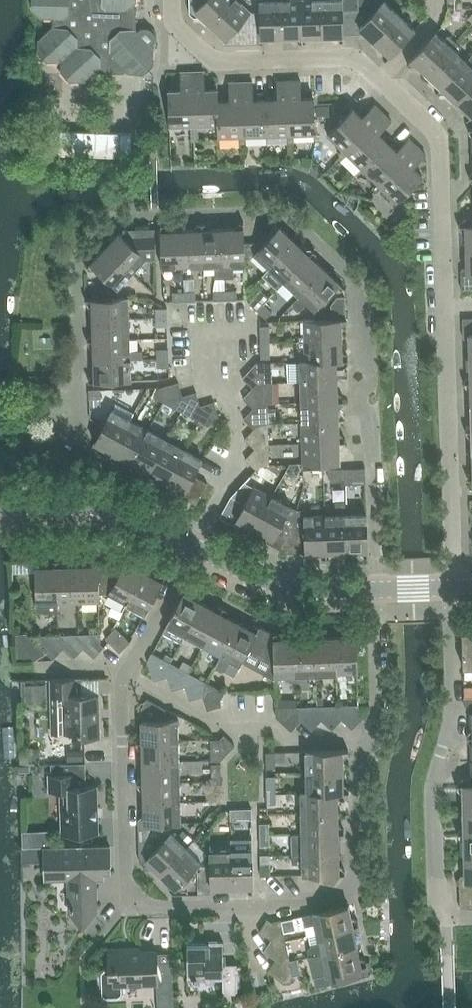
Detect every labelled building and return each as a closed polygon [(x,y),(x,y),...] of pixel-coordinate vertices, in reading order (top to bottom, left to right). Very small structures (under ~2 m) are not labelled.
[(32,6),(42,17),(53,17),(53,25),(38,39),(37,49),(47,60),(61,60),(61,69),(71,80),(86,80),(96,71),(101,66),(109,67),(114,71),(124,72),(126,69),(129,72),(144,72),(154,63),(155,48),(152,45),(155,43),(155,33),(150,28),(141,27),(138,30),(136,28),(137,7),(133,3),(136,0),(32,0),(32,6)] [(190,12),(194,16),(201,16),(202,15),(211,24),(233,0),(189,0),(190,12)] [(239,0),(233,0),(211,24),(220,32),(219,33),(219,40),(223,44),(248,43),(248,22),(255,14),(255,11),(251,11),(239,0)] [(248,22),(248,43),(265,43),(270,38),(270,37),(282,36),(281,0),(274,0),(260,0),(261,11),(255,11),(255,14),(248,22)] [(282,36),(295,36),(295,37),(300,42),(303,42),(302,0),(281,0),(282,36)] [(303,42),(306,42),(311,37),(311,36),(323,35),(322,0),(302,0),(303,42)] [(344,34),(343,10),(343,0),(322,0),(323,35),(336,35),(336,36),(340,41),(344,41),(344,34)] [(343,10),(344,34),(365,33),(366,32),(375,41),(400,14),(385,0),(372,13),(367,9),(360,9),(360,0),(343,0),(343,10)] [(448,8),(463,8),(463,0),(448,0),(448,8)] [(415,28),(400,14),(375,41),(384,49),(383,50),(383,57),(386,59),(415,28)] [(445,39),(437,32),(407,63),(410,65),(417,65),(418,64),(427,72),(456,41),(450,35),(445,39)] [(460,45),(456,41),(427,72),(436,81),(435,82),(435,89),(438,91),(467,60),(456,50),(460,45)] [(467,60),(438,91),(440,93),(447,93),(447,92),(457,100),(471,84),(471,65),(467,60)] [(193,71),(195,126),(195,132),(198,132),(198,125),(218,125),(219,125),(218,100),(218,88),(205,88),(205,70),(193,71)] [(170,126),(191,126),(192,132),(195,132),(195,126),(193,71),(181,71),(182,89),(169,90),(170,126)] [(316,134),(314,97),(301,97),(301,79),(289,80),(291,141),(294,141),(294,134),(316,134)] [(278,98),(266,99),(267,135),(288,135),(288,141),(291,141),(289,80),(278,80),(278,98)] [(243,143),(243,136),(241,81),(230,82),(230,100),(218,100),(219,125),(218,125),(219,137),(239,136),(240,143),(243,143)] [(246,136),(267,135),(266,99),(253,99),(253,81),(241,81),(243,136),(243,143),(246,143),(246,136)] [(457,100),(466,109),(465,110),(465,117),(468,119),(471,115),(471,84),(457,100)] [(353,107),(327,134),(343,149),(339,153),(341,155),(383,112),(375,104),(362,116),(353,107)] [(392,120),(383,112),(341,155),(343,157),(347,153),(362,168),(388,141),(379,133),(392,120)] [(48,129),(47,153),(131,156),(132,132),(48,129)] [(397,150),(388,141),(362,168),(377,182),(373,187),(375,189),(418,145),(409,137),(397,150)] [(418,145),(375,189),(377,191),(382,187),(397,202),(423,175),(414,166),(426,154),(418,145)] [(464,217),(460,222),(460,225),(471,225),(471,216),(464,217)] [(236,226),(236,228),(223,228),(225,277),(234,277),(234,264),(246,264),(245,253),(245,242),(244,221),(240,221),(236,226)] [(255,253),(270,267),(295,240),(275,222),(273,225),(273,231),(274,232),(265,242),(264,241),(245,242),(245,253),(255,253)] [(184,266),(204,265),(203,223),(199,223),(195,228),(195,229),(183,229),(184,266)] [(215,278),(225,277),(223,228),(211,228),(211,227),(206,223),(203,223),(204,265),(215,265),(215,278)] [(170,229),(165,224),(161,224),(163,267),(184,266),(183,229),(170,230),(170,229)] [(467,249),(471,248),(471,225),(460,225),(460,228),(465,233),(466,233),(467,249)] [(156,256),(156,245),(155,229),(127,230),(124,227),(106,247),(132,272),(147,256),(156,256)] [(285,281),(314,250),(312,248),(305,248),(304,249),(295,240),(270,267),(263,275),(278,289),(285,281)] [(118,287),(132,272),(106,247),(87,267),(90,269),(97,269),(97,268),(107,277),(107,278),(107,297),(118,297),(118,287)] [(466,265),(461,269),(462,289),(471,288),(471,248),(467,249),(467,265),(466,265)] [(285,281),(300,295),(325,268),(316,260),(317,259),(316,252),(314,250),(285,281)] [(344,287),(340,283),(325,268),(300,295),(293,303),(300,310),(307,302),(315,309),(316,319),(326,318),(326,300),(325,299),(334,289),(335,290),(342,290),(344,287)] [(226,299),(225,290),(214,291),(214,299),(226,299)] [(237,290),(225,290),(226,299),(237,299),(237,290)] [(195,291),(185,292),(185,300),(195,300),(195,291)] [(185,300),(185,292),(173,292),(174,301),(185,300)] [(129,296),(118,297),(107,297),(86,298),(86,302),(91,306),(93,306),(93,319),(130,317),(129,296)] [(250,302),(257,310),(264,303),(256,296),(250,302)] [(272,311),(264,303),(257,310),(266,318),(272,311)] [(167,308),(156,308),(156,317),(168,316),(167,308)] [(168,316),(156,317),(157,326),(168,326),(168,316)] [(130,338),(130,317),(93,319),(94,331),(92,331),(88,336),(88,339),(130,338)] [(463,318),(463,337),(468,341),(470,341),(470,357),(471,357),(471,317),(463,318)] [(299,340),(306,340),(342,339),(341,326),(343,326),(347,321),(347,318),(326,318),(316,319),(305,319),(305,335),(299,335),(299,340)] [(260,326),(261,342),(269,342),(269,326),(260,326)] [(130,338),(88,339),(88,342),(93,347),(94,347),(94,359),(131,358),(143,358),(143,350),(131,350),(130,338)] [(297,347),(298,347),(306,347),(306,360),(349,359),(349,356),(344,351),(343,352),(342,339),(306,340),(299,340),(297,340),(297,347)] [(270,358),(269,342),(261,342),(261,358),(270,358)] [(169,357),(169,349),(151,349),(151,358),(158,358),(169,357)] [(170,366),(169,357),(158,358),(158,367),(170,366)] [(132,379),(131,358),(94,359),(95,372),(94,372),(89,377),(89,381),(132,379)] [(306,360),(300,360),(301,381),(337,380),(337,367),(344,367),(349,362),(349,359),(306,360)] [(243,377),(254,387),(258,382),(267,382),(267,361),(257,362),(243,377)] [(338,392),(337,380),(301,381),(301,402),(344,400),(344,397),(339,392),(338,392)] [(179,382),(159,388),(155,396),(173,406),(178,398),(183,396),(183,395),(179,382)] [(255,408),(259,403),(268,403),(267,382),(258,382),(254,387),(244,397),(254,407),(255,408)] [(101,398),(101,388),(89,389),(90,398),(101,398)] [(201,406),(201,405),(197,391),(183,395),(183,396),(178,398),(173,406),(191,415),(196,407),(201,406)] [(344,403),(344,400),(301,402),(302,422),(339,421),(338,408),(340,408),(344,403)] [(219,415),(215,401),(201,405),(201,406),(196,407),(191,415),(210,425),(214,417),(219,415)] [(135,412),(116,402),(95,442),(106,448),(106,449),(108,455),(110,457),(131,419),(135,412)] [(268,407),(268,403),(259,403),(255,408),(254,407),(245,418),(255,428),(259,423),(268,423),(277,423),(276,407),(268,407)] [(120,455),(131,461),(149,429),(131,419),(110,457),(113,458),(120,457),(120,455)] [(302,422),(303,442),(345,441),(345,438),(340,433),(339,433),(339,421),(302,422)] [(269,443),(268,423),(259,423),(255,428),(245,438),(256,448),(260,444),(269,443)] [(142,467),(142,468),(143,475),(146,476),(167,439),(149,429),(131,461),(142,467)] [(156,475),(167,481),(185,448),(167,439),(146,476),(149,478),(155,476),(156,475)] [(346,444),(345,441),(303,442),(303,463),(340,462),(340,449),(341,449),(346,444)] [(246,458),(257,469),(260,465),(270,464),(269,443),(260,444),(256,448),(246,458)] [(196,503),(208,482),(194,475),(203,458),(185,448),(167,481),(178,487),(177,488),(179,494),(196,503)] [(244,522),(255,528),(273,496),(290,464),(270,464),(260,465),(257,469),(254,472),(233,495),(232,495),(221,516),(238,525),(244,523),(244,522)] [(344,468),(329,469),(329,478),(345,478),(344,468)] [(365,468),(344,468),(345,478),(345,484),(366,483),(365,468)] [(291,506),(273,496),(255,528),(266,534),(266,535),(268,542),(287,552),(293,528),(297,510),(291,507),(291,506)] [(335,514),(326,514),(327,557),(330,557),(335,552),(335,551),(347,550),(346,514),(346,501),(335,501),(335,514)] [(287,552),(306,552),(319,551),(319,552),(324,557),(327,557),(326,514),(305,515),(304,510),(297,510),(293,528),(287,552)] [(367,513),(346,514),(347,550),(360,550),(360,551),(365,556),(368,556),(367,513)] [(100,601),(99,593),(99,562),(98,558),(95,558),(90,563),(90,565),(77,565),(79,602),(100,601)] [(119,561),(99,562),(99,593),(108,593),(127,603),(144,571),(121,558),(119,561)] [(36,566),(37,603),(37,609),(46,612),(59,612),(58,602),(57,559),(54,560),(49,564),(49,566),(36,566)] [(60,559),(57,559),(58,602),(79,602),(77,565),(65,565),(65,564),(60,559)] [(155,577),(144,571),(127,603),(146,613),(166,575),(162,574),(156,576),(155,577)] [(167,624),(185,634),(203,602),(192,596),(192,595),(190,589),(187,587),(167,624)] [(185,634),(203,644),(224,606),(221,605),(214,607),(214,608),(203,602),(185,634)] [(221,654),(239,621),(228,615),(228,614),(226,608),(224,606),(203,644),(221,654)] [(230,658),(240,664),(249,647),(275,661),(274,632),(260,626),(257,624),(250,626),(250,627),(239,621),(221,654),(216,665),(222,668),(226,667),(230,658)] [(463,626),(464,667),(471,666),(471,626),(463,626)] [(106,638),(120,652),(131,641),(116,627),(106,638)] [(353,630),(349,635),(349,636),(336,636),(337,673),(358,672),(357,630),(353,630)] [(306,674),(317,674),(315,631),(312,631),(308,636),(308,637),(295,638),(296,674),(297,674),(297,681),(307,680),(306,674)] [(319,631),(315,631),(317,674),(337,673),(336,636),(323,637),(323,635),(319,631)] [(278,632),(274,632),(275,661),(275,675),(285,675),(286,678),(289,681),(297,681),(297,674),(296,674),(295,638),(283,638),(283,637),(278,632)] [(105,646),(101,643),(101,633),(80,634),(80,643),(84,647),(94,657),(105,646)] [(59,644),(59,634),(38,635),(39,644),(54,658),(64,648),(59,644)] [(84,647),(80,643),(80,634),(59,634),(59,644),(64,648),(74,658),(84,647)] [(166,670),(171,662),(152,652),(148,660),(154,680),(168,676),(166,670)] [(189,672),(171,662),(166,670),(168,676),(172,690),(186,686),(186,685),(184,680),(189,672)] [(190,699),(204,695),(202,690),(206,681),(189,672),(184,680),(186,685),(186,686),(190,699)] [(81,694),(81,677),(51,678),(51,696),(50,696),(51,733),(80,733),(80,738),(100,737),(99,693),(81,694)] [(208,709),(222,705),(220,700),(225,692),(206,681),(202,690),(204,695),(208,709)] [(279,699),(293,698),(293,685),(278,685),(279,699)] [(142,733),(141,733),(137,738),(137,741),(179,740),(179,719),(166,719),(166,708),(147,698),(142,708),(142,733)] [(353,729),(363,718),(359,714),(359,704),(338,705),(338,714),(343,718),(342,719),(353,729)] [(343,718),(338,714),(338,705),(318,706),(318,715),(322,719),(333,729),(342,719),(343,718)] [(297,716),(297,706),(276,707),(277,716),(292,730),(301,720),(302,720),(297,716)] [(297,706),(297,716),(302,720),(301,720),(312,730),(322,719),(318,715),(318,706),(297,706)] [(225,735),(221,739),(211,739),(212,760),(222,760),(235,745),(225,735)] [(143,749),(143,761),(180,760),(179,740),(137,741),(137,744),(142,749),(143,749)] [(343,758),(344,758),(349,753),(349,750),(306,750),(307,772),(343,771),(343,758)] [(276,768),(275,752),(266,752),(267,768),(276,768)] [(144,774),(142,774),(138,779),(138,782),(180,781),(180,760),(143,761),(144,774)] [(51,763),(52,774),(48,774),(49,791),(60,791),(62,834),(100,833),(98,785),(87,785),(86,762),(51,763)] [(211,764),(212,780),(221,779),(221,764),(211,764)] [(307,772),(307,791),(350,791),(350,788),(345,783),(343,783),(343,771),(307,772)] [(276,792),(276,776),(267,776),(267,792),(276,792)] [(457,784),(471,784),(471,776),(462,776),(457,781),(457,784)] [(213,796),(222,796),(221,779),(212,780),(213,796)] [(144,790),(144,802),(181,801),(180,781),(138,782),(138,785),(143,790),(144,790)] [(457,784),(457,788),(462,792),(464,792),(464,808),(471,808),(471,784),(457,784)] [(338,812),(338,799),(345,799),(350,794),(350,791),(307,791),(301,792),(301,813),(338,812)] [(277,803),(276,792),(267,792),(268,804),(277,803)] [(139,819),(139,823),(171,822),(182,822),(181,801),(144,802),(145,815),(143,815),(139,819)] [(230,808),(231,819),(252,819),(252,808),(230,808)] [(459,832),(471,832),(471,808),(464,808),(464,824),(463,824),(458,829),(459,832)] [(338,824),(338,812),(301,813),(302,833),(345,832),(344,829),(340,824),(338,824)] [(145,865),(151,865),(152,864),(161,873),(186,846),(172,832),(171,822),(139,823),(140,860),(145,865)] [(260,823),(260,834),(269,834),(269,823),(260,823)] [(345,835),(345,832),(302,833),(302,853),(339,853),(339,841),(340,841),(345,835)] [(465,856),(471,856),(471,832),(459,832),(459,835),(464,840),(465,840),(465,856)] [(269,834),(260,834),(260,846),(270,845),(269,834)] [(230,838),(231,850),(232,892),(253,892),(252,849),(241,849),(241,838),(230,838)] [(95,878),(103,871),(111,870),(110,845),(45,847),(46,872),(55,880),(62,872),(70,878),(71,911),(84,923),(96,910),(95,878)] [(202,861),(186,846),(161,873),(170,882),(169,882),(169,889),(174,894),(198,893),(198,872),(206,864),(205,861),(202,861)] [(205,861),(206,864),(198,872),(198,893),(232,892),(231,850),(210,850),(211,861),(205,861)] [(345,873),(345,870),(341,865),(339,865),(339,853),(302,853),(292,854),(293,863),(302,863),(303,874),(345,873)] [(260,855),(261,875),(270,875),(269,854),(260,855)] [(460,877),(460,894),(471,894),(471,856),(465,856),(466,872),(464,872),(460,877)] [(460,894),(460,908),(471,908),(471,894),(460,894)] [(349,905),(304,914),(306,924),(315,922),(317,933),(359,924),(358,921),(353,917),(351,917),(349,905)] [(277,942),(286,940),(282,919),(273,921),(268,918),(260,931),(272,939),(272,938),(277,942)] [(309,956),(322,953),(357,945),(355,933),(356,933),(360,927),(359,924),(317,933),(320,943),(311,945),(308,950),(309,956)] [(272,938),(272,939),(264,951),(276,959),(276,958),(281,962),(290,960),(286,940),(277,942),(272,938)] [(188,977),(223,976),(223,990),(238,990),(237,963),(224,963),(223,941),(187,941),(188,977)] [(360,957),(357,945),(322,953),(309,956),(311,966),(324,963),(326,973),(331,972),(333,982),(360,976),(370,974),(367,961),(361,957),(360,957)] [(101,993),(103,996),(106,998),(119,997),(122,995),(124,992),(124,983),(157,982),(158,1007),(174,1007),(172,952),(157,952),(157,950),(131,951),(130,947),(109,948),(110,969),(100,971),(101,993)] [(269,969),(267,955),(254,957),(256,970),(269,969)] [(286,982),(295,980),(290,960),(281,962),(276,958),(276,959),(268,971),(286,982)]
